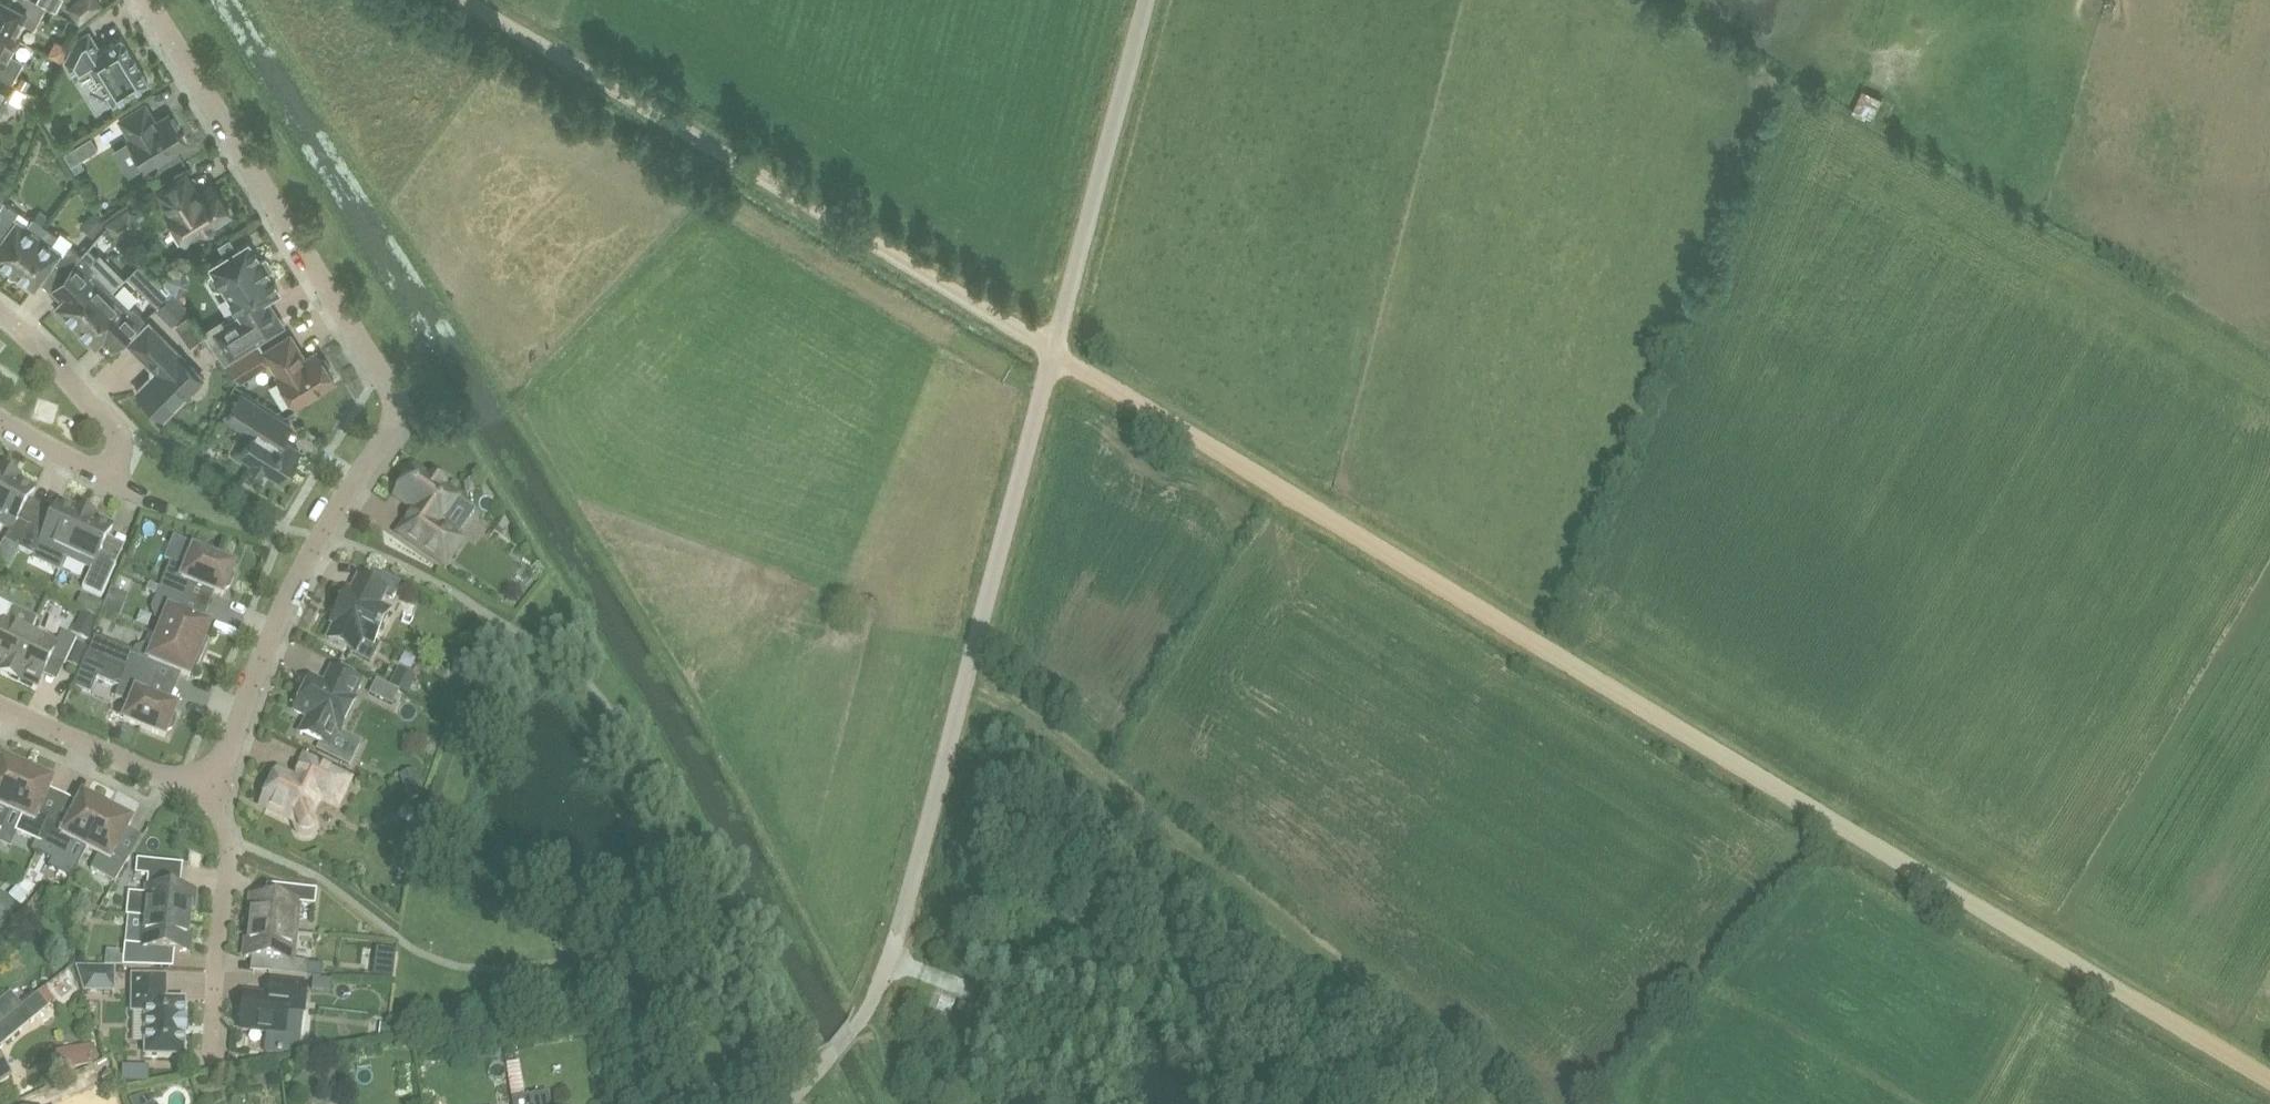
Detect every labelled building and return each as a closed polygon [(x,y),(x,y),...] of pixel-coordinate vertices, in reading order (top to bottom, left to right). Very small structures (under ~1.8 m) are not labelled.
[(10,0),(0,0),(0,27),(18,37),(19,37),(17,36),(25,22),(34,27),(46,5),(38,0),(15,0),(14,2),(10,0)] [(94,8),(87,0),(77,0),(69,6),(80,19),(94,8)] [(24,60),(10,52),(18,37),(0,27),(0,74),(13,81),(24,60)] [(101,48),(89,30),(76,37),(65,59),(77,77),(93,67),(114,101),(148,80),(121,35),(101,48)] [(55,40),(47,53),(60,60),(68,47),(55,40)] [(16,83),(13,81),(0,74),(0,111),(4,104),(16,83)] [(1873,97),(1865,113),(1880,120),(1887,104),(1873,97)] [(157,121),(145,102),(120,118),(131,137),(129,138),(146,166),(186,141),(169,113),(157,121)] [(73,147),(64,152),(76,170),(84,165),(73,147)] [(197,192),(186,174),(158,191),(170,209),(167,211),(185,240),(201,230),(205,231),(209,231),(211,229),(213,226),(214,222),(230,212),(212,183),(197,192)] [(14,217),(18,210),(4,199),(0,206),(0,266),(2,268),(5,264),(13,270),(45,225),(42,223),(34,217),(33,216),(26,226),(14,217)] [(116,241),(142,224),(130,205),(104,222),(116,241)] [(34,217),(42,223),(47,215),(40,209),(34,217)] [(101,220),(92,212),(80,223),(90,233),(101,220)] [(63,253),(51,244),(58,234),(45,225),(13,270),(20,275),(18,279),(29,287),(32,283),(34,285),(50,264),(63,274),(81,253),(69,244),(63,253)] [(279,289),(248,241),(210,265),(212,268),(208,271),(206,277),(212,287),(219,288),(223,285),(241,313),(279,289)] [(90,262),(96,255),(88,246),(82,253),(81,253),(63,274),(75,286),(57,304),(59,307),(55,310),(65,320),(69,316),(76,324),(112,288),(94,269),(96,267),(90,262)] [(131,306),(112,288),(76,324),(83,331),(80,335),(90,344),(93,341),(95,343),(98,341),(109,352),(145,317),(132,304),(131,306)] [(175,320),(186,309),(173,290),(171,292),(159,304),(175,320)] [(203,331),(225,362),(258,341),(246,321),(240,313),(227,322),(224,317),(203,331)] [(163,417),(203,377),(149,322),(128,342),(156,370),(137,390),(163,417)] [(305,359),(290,335),(265,351),(280,375),(277,376),(295,403),(334,379),(330,373),(332,368),(326,358),(320,357),(317,351),(305,359)] [(240,382),(252,375),(239,355),(227,362),(240,382)] [(258,425),(251,436),(240,453),(252,460),(250,465),(261,472),(264,467),(281,478),(299,449),(282,438),(271,431),(279,417),(241,393),(232,408),(258,425)] [(10,474),(0,468),(0,491),(10,474)] [(403,536),(417,546),(445,565),(462,541),(439,526),(458,498),(443,487),(445,483),(444,479),(441,476),(437,475),(433,475),(430,478),(415,468),(395,497),(414,510),(418,513),(415,518),(403,536)] [(32,525),(19,517),(35,488),(10,474),(0,491),(0,522),(11,528),(4,540),(19,548),(32,525)] [(66,556),(86,513),(59,501),(45,531),(32,525),(19,548),(35,556),(41,544),(66,556)] [(101,596),(116,564),(99,556),(113,526),(86,513),(66,556),(92,567),(82,587),(101,596)] [(234,566),(193,549),(188,566),(171,560),(159,588),(186,599),(192,583),(222,596),(225,590),(230,588),(234,577),(232,572),(234,566)] [(135,570),(133,564),(126,560),(121,571),(132,576),(135,570)] [(377,605),(385,590),(359,578),(352,593),(348,590),(339,609),(336,607),(331,617),(334,618),(332,622),(336,624),(328,639),(354,652),(361,637),(373,643),(389,611),(377,605)] [(146,592),(156,596),(151,609),(155,618),(164,622),(158,635),(203,654),(208,641),(206,636),(210,626),(180,614),(186,599),(159,588),(159,589),(149,585),(146,592)] [(82,608),(94,614),(101,601),(88,595),(82,608)] [(31,631),(6,619),(12,607),(0,601),(0,668),(11,673),(31,631)] [(78,621),(73,631),(88,638),(93,628),(78,621)] [(56,643),(31,631),(11,673),(38,686),(52,656),(65,663),(77,638),(62,631),(56,643)] [(94,634),(86,654),(106,662),(114,642),(94,634)] [(203,654),(158,635),(153,648),(144,644),(135,648),(126,669),(152,681),(159,665),(189,677),(193,668),(198,666),(203,654)] [(87,648),(77,644),(68,663),(78,667),(87,648)] [(146,695),(152,681),(126,669),(106,662),(86,654),(79,671),(119,687),(115,697),(130,703),(123,720),(165,737),(167,732),(172,729),(176,719),(174,714),(177,708),(146,695)] [(352,698),(360,682),(332,668),(324,684),(311,678),(308,682),(305,684),(301,692),(302,695),(295,711),(308,717),(300,733),(322,744),(329,728),(339,732),(355,700),(352,698)] [(397,668),(389,686),(409,694),(416,676),(397,668)] [(378,681),(372,694),(392,704),(398,691),(378,681)] [(349,779),(304,757),(294,779),(278,771),(262,805),(298,822),(297,827),(298,831),(302,834),(306,835),(311,833),(314,830),(314,825),(313,821),(309,818),(319,799),(336,807),(349,779)] [(2,759),(0,764),(0,807),(9,811),(29,767),(17,761),(12,763),(2,759)] [(40,843),(53,818),(39,811),(53,781),(43,777),(41,772),(29,767),(9,811),(22,816),(15,832),(40,843)] [(424,795),(414,770),(399,776),(409,801),(424,795)] [(92,801),(83,796),(67,825),(53,818),(40,843),(66,856),(73,841),(86,848),(108,805),(97,799),(92,801)] [(115,882),(130,858),(116,850),(131,821),(122,816),(120,812),(108,805),(86,848),(98,855),(90,869),(115,882)] [(411,811),(406,809),(400,811),(398,817),(400,822),(406,825),(411,822),(413,817),(411,811)] [(35,854),(40,843),(35,841),(30,851),(35,854)] [(143,917),(188,922),(189,908),(193,908),(195,892),(180,891),(167,889),(169,863),(137,859),(135,874),(148,876),(146,895),(128,893),(126,915),(143,917)] [(315,905),(316,890),(288,887),(287,901),(251,897),(249,913),(253,913),(251,927),(296,932),(299,903),(315,905)] [(19,907),(2,893),(0,895),(0,928),(19,907)] [(84,898),(83,912),(94,913),(95,899),(84,898)] [(189,952),(190,936),(186,935),(188,922),(143,917),(140,946),(124,944),(122,966),(151,967),(153,948),(189,952)] [(293,961),(296,932),(251,927),(250,941),(246,941),(244,957),(270,959),(268,972),(307,977),(308,962),(293,961)] [(84,990),(113,990),(113,968),(78,968),(84,990)] [(184,1056),(184,1000),(165,1000),(166,977),(132,976),(132,1012),(146,1012),(145,1055),(184,1056)] [(313,978),(312,989),(330,991),(331,979),(313,978)] [(303,1012),(306,986),(271,982),(270,996),(244,994),(243,1004),(239,1006),(238,1016),(241,1018),(240,1029),(284,1034),(287,1011),(303,1012)] [(22,1006),(11,992),(0,1001),(0,1024),(22,1006)] [(0,1024),(0,1046),(0,1047),(28,1024),(50,1006),(38,993),(22,1006),(0,1024)] [(397,1026),(380,1025),(378,1038),(395,1040),(397,1026)] [(89,1046),(65,1050),(68,1069),(92,1065),(89,1046)] [(520,1077),(518,1063),(506,1065),(509,1079),(511,1098),(512,1098),(513,1103),(549,1103),(547,1092),(523,1096),(520,1077)] [(10,1080),(0,1066),(0,1087),(10,1080)] [(111,1086),(118,1076),(107,1069),(101,1079),(111,1086)] [(146,1094),(130,1101),(131,1103),(154,1103),(146,1094)]
